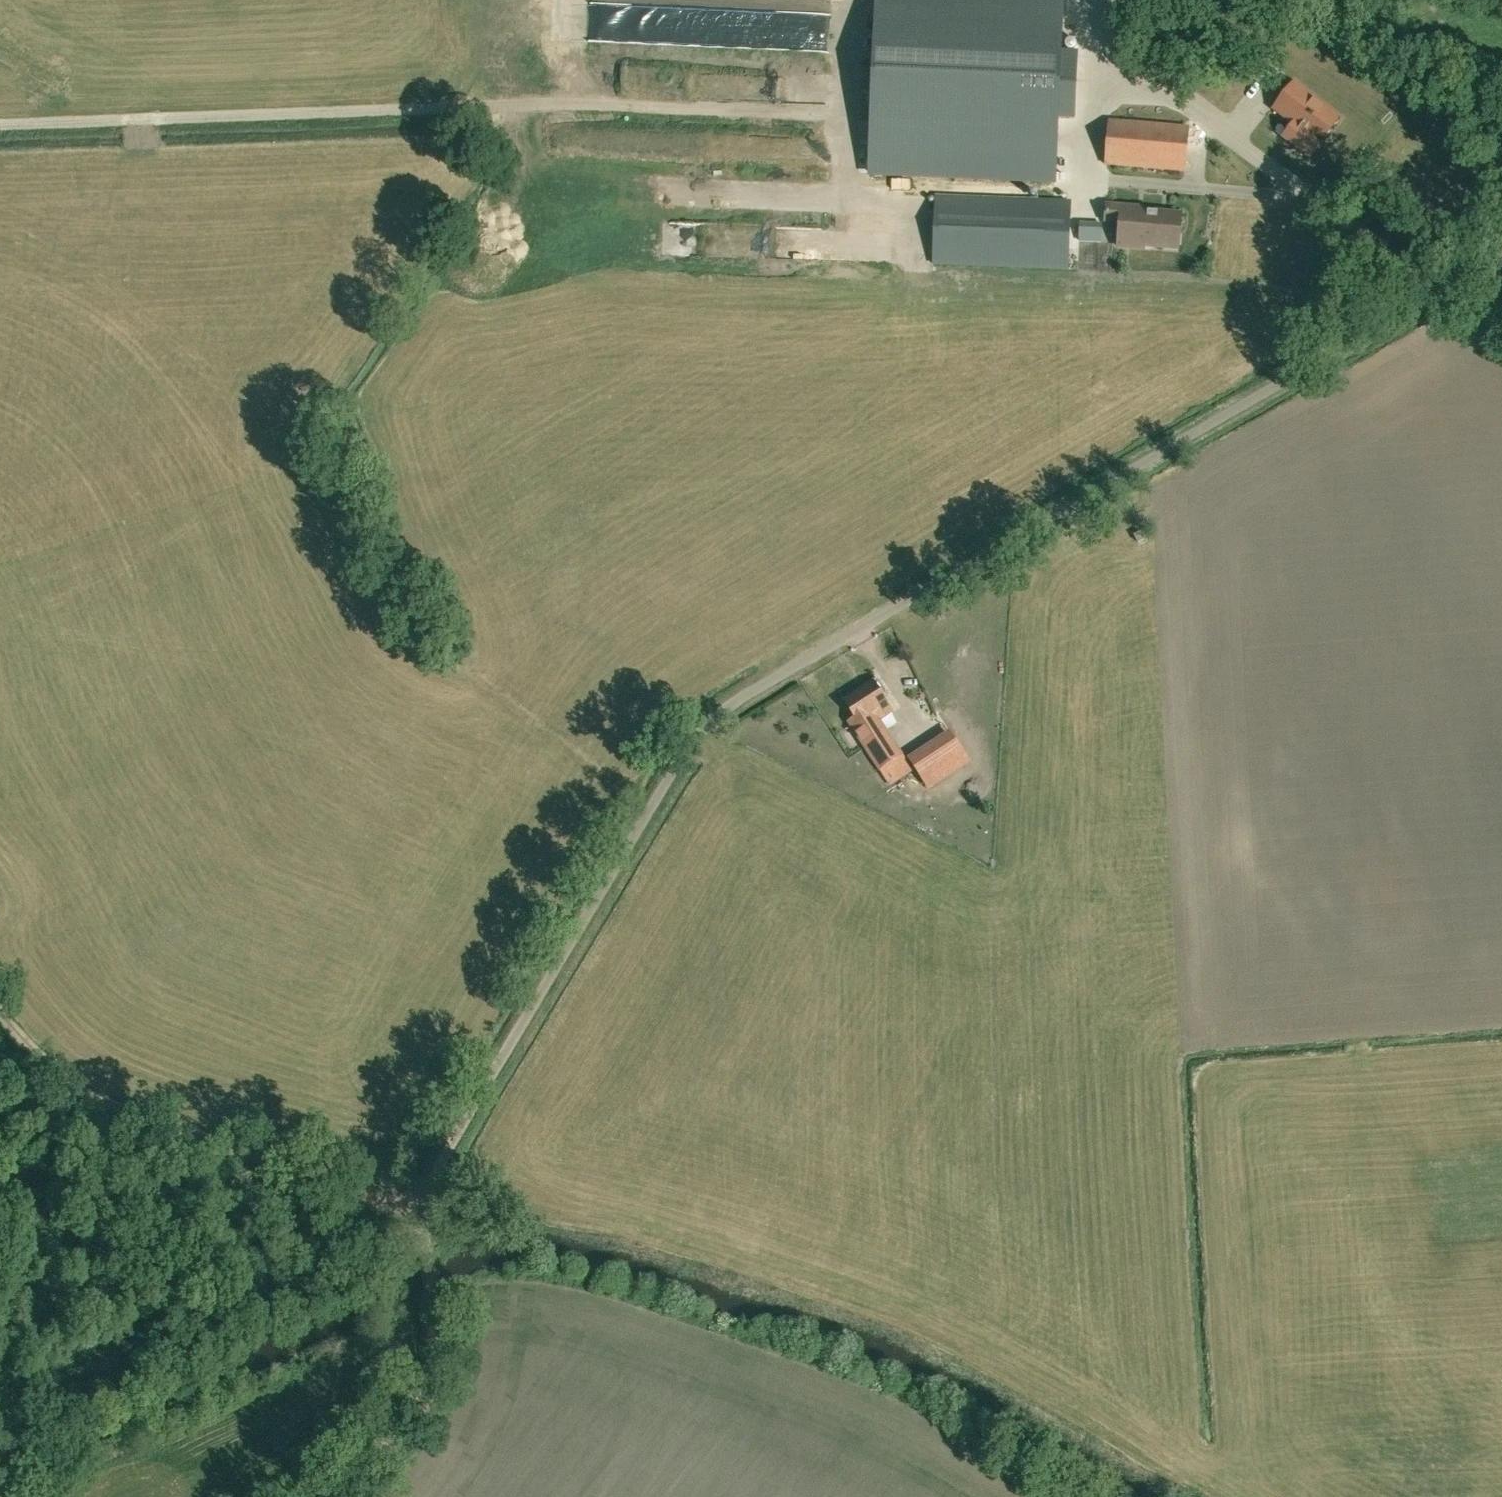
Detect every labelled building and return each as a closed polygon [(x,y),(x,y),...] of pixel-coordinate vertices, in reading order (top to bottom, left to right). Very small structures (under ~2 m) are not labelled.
[(1060,55),(1061,11),(877,3),(870,171),(1054,179),(1057,119),(1073,119),(1076,55),(1060,55)] [(1342,118),(1294,80),(1272,109),(1292,125),(1282,137),(1309,159),(1342,118)] [(1185,170),(1189,126),(1110,119),(1106,163),(1185,170)] [(1067,269),(1070,201),(936,195),(933,263),(1067,269)] [(1138,206),(1107,204),(1105,220),(1121,221),(1119,245),(1144,248),(1144,245),(1179,247),(1181,213),(1138,209),(1138,206)] [(1141,531),(1134,534),(1138,541),(1144,538),(1141,531)] [(844,699),(859,722),(860,722),(870,739),(863,744),(889,784),(912,770),(886,729),(883,731),(877,722),(894,711),(883,694),(887,691),(878,677),(844,699)] [(934,769),(918,770),(921,798),(936,797),(934,769)]
